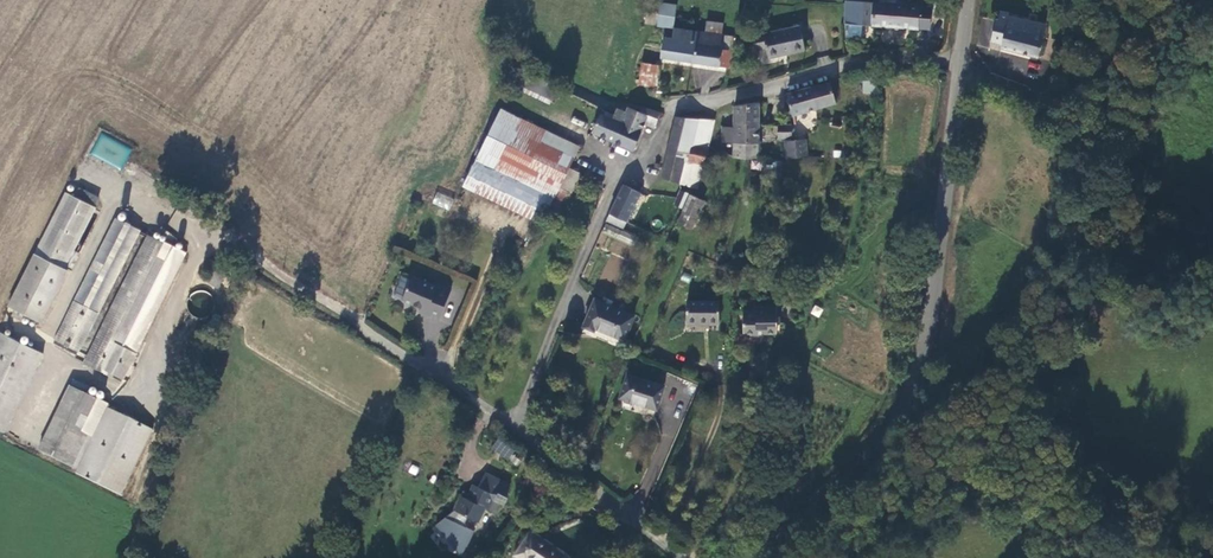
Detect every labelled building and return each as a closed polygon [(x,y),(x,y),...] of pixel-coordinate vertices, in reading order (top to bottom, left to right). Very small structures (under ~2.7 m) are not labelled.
[(658,26),(666,26),(671,27),(675,4),(661,2),(658,26)] [(937,30),(940,8),(846,2),(846,23),(937,30)] [(1002,44),(1001,47),(1039,56),(1046,24),(1009,16),(1010,13),(1000,11),(998,19),(995,18),(990,41),(1002,44)] [(708,22),(706,33),(722,35),(724,24),(708,22)] [(800,25),(751,36),(754,50),(766,47),(768,57),(805,49),(800,25)] [(661,59),(729,68),(734,37),(722,35),(706,33),(671,27),(666,26),(661,59)] [(658,86),(660,64),(642,61),(639,83),(658,86)] [(557,91),(519,72),(512,85),(549,104),(557,91)] [(876,91),(875,77),(862,78),(862,92),(876,91)] [(836,103),(829,82),(806,88),(813,110),(836,103)] [(651,93),(653,97),(657,99),(661,98),(663,95),(663,90),(660,87),(656,87),(652,89),(651,93)] [(792,116),(813,110),(806,88),(786,94),(792,116)] [(757,125),(758,102),(734,105),(734,124),(757,125)] [(654,129),(659,112),(642,106),(640,112),(629,108),(624,112),(616,109),(612,119),(601,114),(592,132),(632,150),(642,124),(654,129)] [(501,108),(486,138),(507,149),(497,170),(554,198),(559,188),(568,167),(577,148),(501,108)] [(685,159),(703,164),(707,147),(713,121),(698,119),(675,116),(661,177),(679,183),(685,159)] [(721,140),(733,143),(757,142),(757,125),(734,124),(734,127),(721,128),(721,140)] [(777,125),(777,139),(783,139),(791,138),(791,124),(777,125)] [(90,153),(121,170),(132,149),(101,133),(90,153)] [(805,136),(791,138),(783,139),(785,155),(806,154),(805,136)] [(464,184),(544,221),(554,198),(497,170),(507,149),(486,138),(464,184)] [(757,159),(757,142),(733,143),(733,157),(750,159),(757,159)] [(679,183),(680,190),(688,194),(696,192),(703,164),(685,159),(679,183)] [(581,173),(568,167),(559,188),(571,194),(581,173)] [(623,184),(609,214),(626,223),(640,192),(623,184)] [(675,204),(683,208),(688,194),(680,190),(675,204)] [(436,191),(432,203),(449,210),(454,198),(436,191)] [(94,208),(66,194),(35,255),(63,270),(94,208)] [(703,200),(688,194),(683,208),(676,221),(692,228),(703,200)] [(801,215),(803,205),(793,204),(791,213),(801,215)] [(626,223),(609,214),(606,221),(623,229),(626,223)] [(77,353),(140,231),(115,218),(54,342),(77,353)] [(623,229),(606,221),(602,231),(632,246),(637,236),(623,229)] [(147,234),(85,360),(113,374),(123,379),(185,252),(147,234)] [(957,243),(954,242),(951,243),(949,245),(948,248),(950,251),(952,252),(956,252),(958,250),(958,246),(957,243)] [(67,272),(63,270),(35,255),(9,306),(41,323),(67,272)] [(437,319),(451,287),(438,282),(437,284),(413,274),(401,298),(420,306),(418,310),(437,319)] [(594,299),(583,326),(594,331),(596,329),(623,340),(633,316),(594,299)] [(720,301),(684,300),(684,320),(705,321),(706,323),(719,324),(720,301)] [(814,305),(810,313),(819,317),(823,309),(814,305)] [(776,332),(777,308),(756,309),(756,313),(743,313),(742,333),(745,335),(754,336),(757,332),(776,332)] [(39,328),(52,335),(58,325),(45,317),(39,328)] [(2,433),(41,354),(0,334),(0,432),(2,433)] [(111,379),(113,374),(85,360),(83,364),(111,379)] [(626,374),(620,397),(656,409),(663,386),(626,374)] [(77,472),(109,407),(70,387),(38,451),(77,472)] [(522,461),(496,441),(491,448),(518,468),(522,461)] [(484,473),(477,487),(489,492),(496,479),(484,473)] [(463,491),(454,510),(478,523),(486,507),(494,512),(499,502),(495,499),(496,495),(503,498),(509,485),(496,479),(489,492),(477,487),(474,485),(469,493),(463,491)] [(570,557),(559,550),(530,531),(513,555),(518,557),(570,557)]
